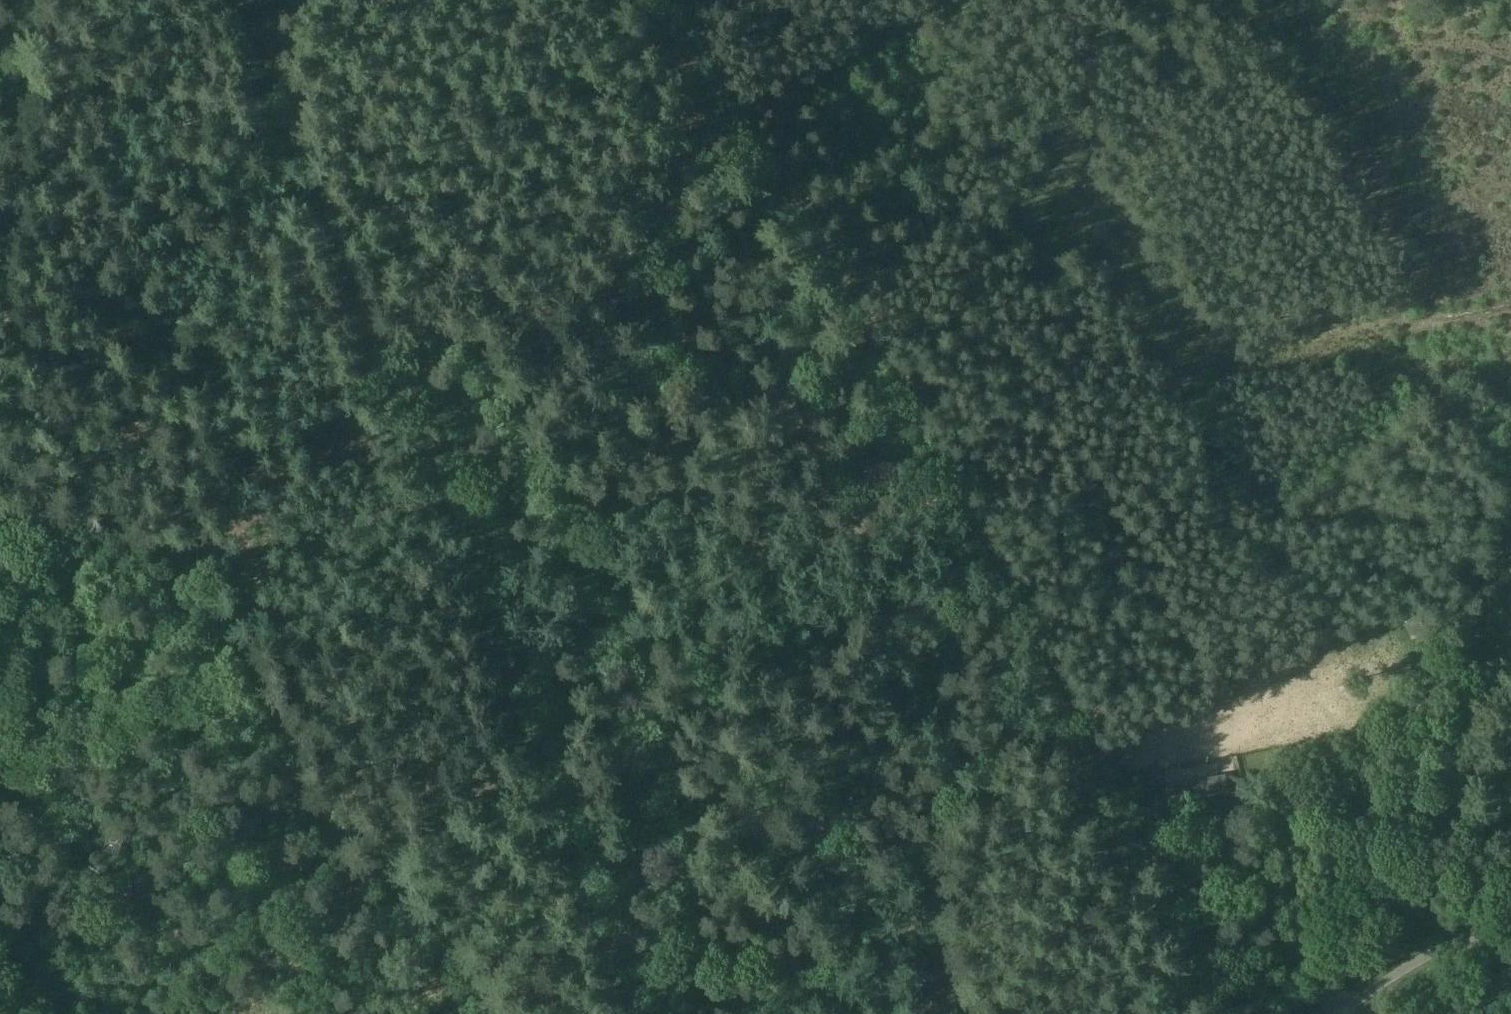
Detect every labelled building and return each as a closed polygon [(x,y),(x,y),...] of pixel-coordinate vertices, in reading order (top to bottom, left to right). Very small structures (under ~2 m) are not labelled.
[(1226,773),(1163,785),(1166,803),(1191,799),(1192,802),(1204,800),(1204,797),(1229,792),(1226,773)]
